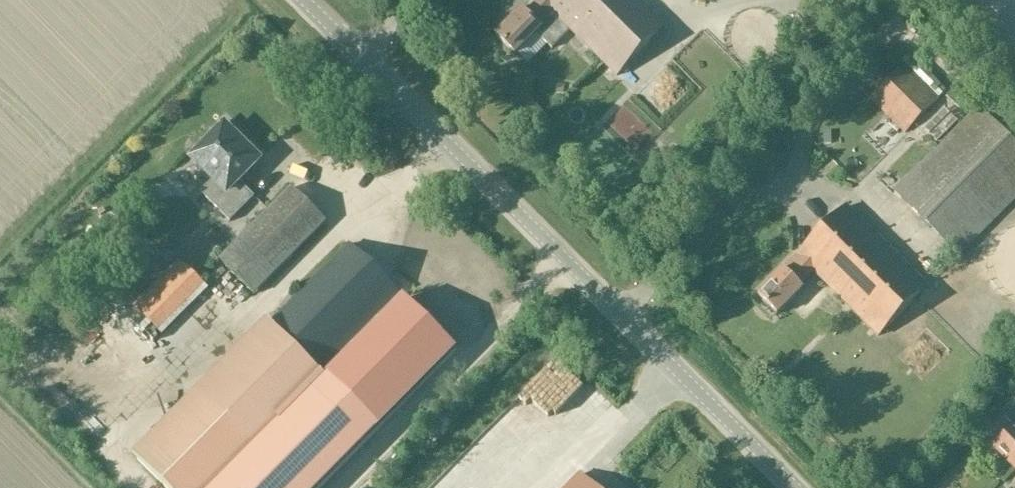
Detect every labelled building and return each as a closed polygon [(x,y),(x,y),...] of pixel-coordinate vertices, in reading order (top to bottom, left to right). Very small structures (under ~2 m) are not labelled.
[(616,74),(665,25),(640,0),(530,0),(496,35),(515,54),(536,32),(552,48),(570,29),(616,74)] [(904,133),(960,76),(925,41),(869,99),(904,133)] [(1014,199),(1014,144),(977,106),(892,191),(958,257),(1014,199)] [(225,119),(209,135),(212,138),(193,157),(213,177),(200,190),(229,219),(254,195),(239,179),(259,159),(246,145),(249,143),(225,119)] [(254,294),(325,222),(290,186),(218,259),(254,294)] [(705,200),(710,194),(705,189),(699,195),(705,200)] [(845,207),(782,270),(756,297),(775,315),(801,289),(798,286),(812,272),(877,336),(925,286),(845,207)] [(394,330),(419,354),(438,336),(412,310),(409,314),(394,299),(399,295),(348,245),(273,320),(324,370),(365,329),(380,344),(394,330)] [(163,335),(208,289),(177,259),(132,306),(163,335)] [(381,434),(265,321),(133,456),(165,487),(328,487),(381,434)] [(1004,415),(1014,427),(1014,404),(1004,415)] [(993,449),(1014,471),(1014,470),(1014,427),(993,449)] [(580,474),(580,473),(559,453),(525,487),(594,487),(580,474)]
